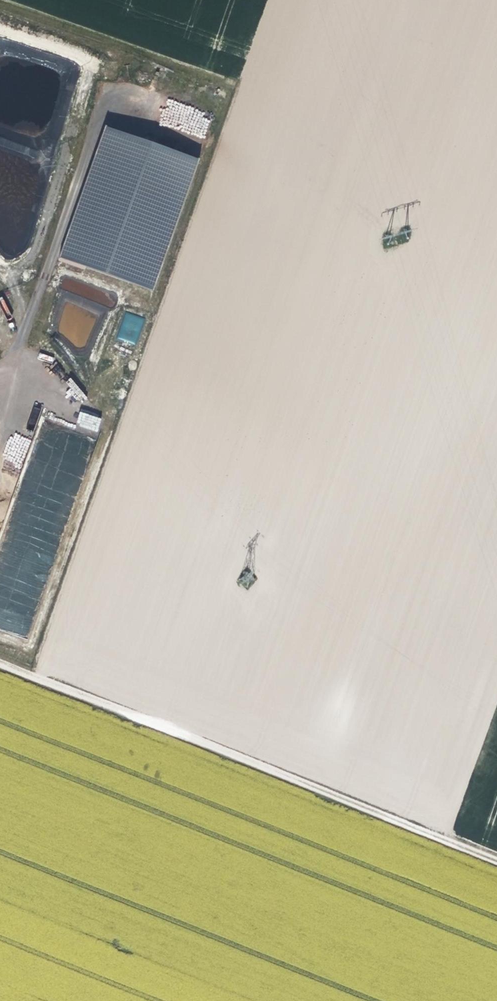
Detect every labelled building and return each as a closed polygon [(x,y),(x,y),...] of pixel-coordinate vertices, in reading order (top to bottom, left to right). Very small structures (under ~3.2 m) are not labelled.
[(197,158),(105,126),(60,258),(152,290),(197,158)] [(117,337),(135,343),(144,318),(126,312),(117,337)] [(97,432),(101,419),(80,411),(75,424),(97,432)]
